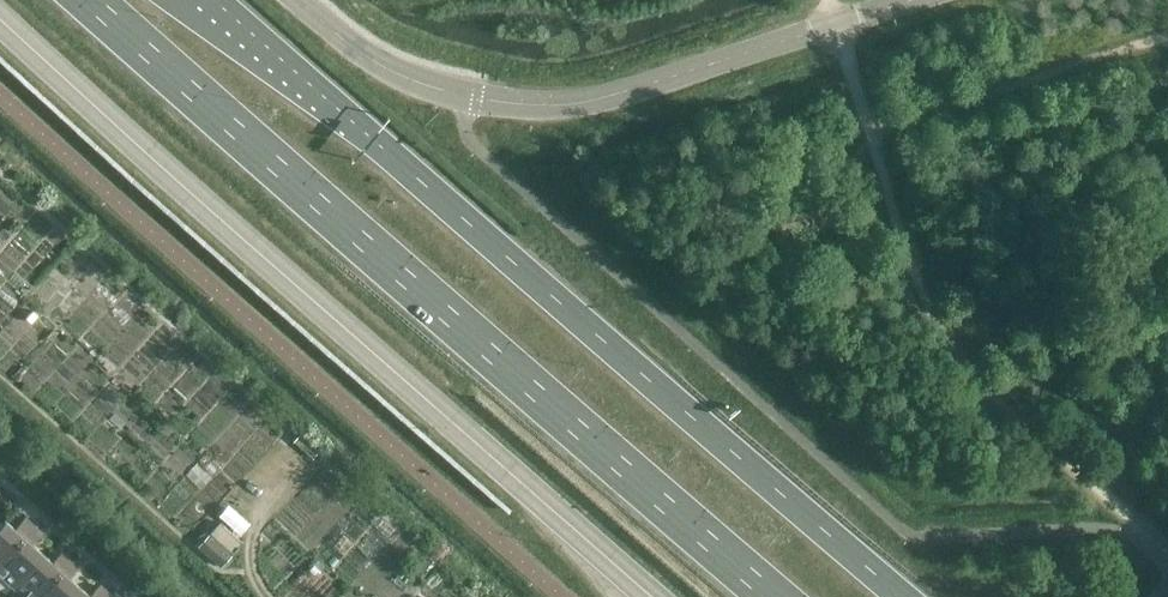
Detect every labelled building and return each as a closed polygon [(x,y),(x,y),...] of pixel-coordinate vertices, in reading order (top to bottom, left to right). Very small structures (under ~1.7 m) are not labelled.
[(246,529),(252,518),(229,504),(222,516),(246,529)] [(2,523),(0,525),(0,564),(35,525),(25,517),(12,532),(2,523)] [(222,564),(244,540),(222,519),(200,543),(222,564)] [(0,564),(0,573),(14,586),(40,557),(29,547),(42,532),(35,525),(0,564)] [(40,557),(14,586),(26,596),(37,596),(72,558),(63,550),(49,565),(40,557)] [(37,596),(70,596),(77,590),(66,581),(80,566),(72,558),(37,596)] [(108,592),(100,584),(89,596),(104,596),(108,592)]
